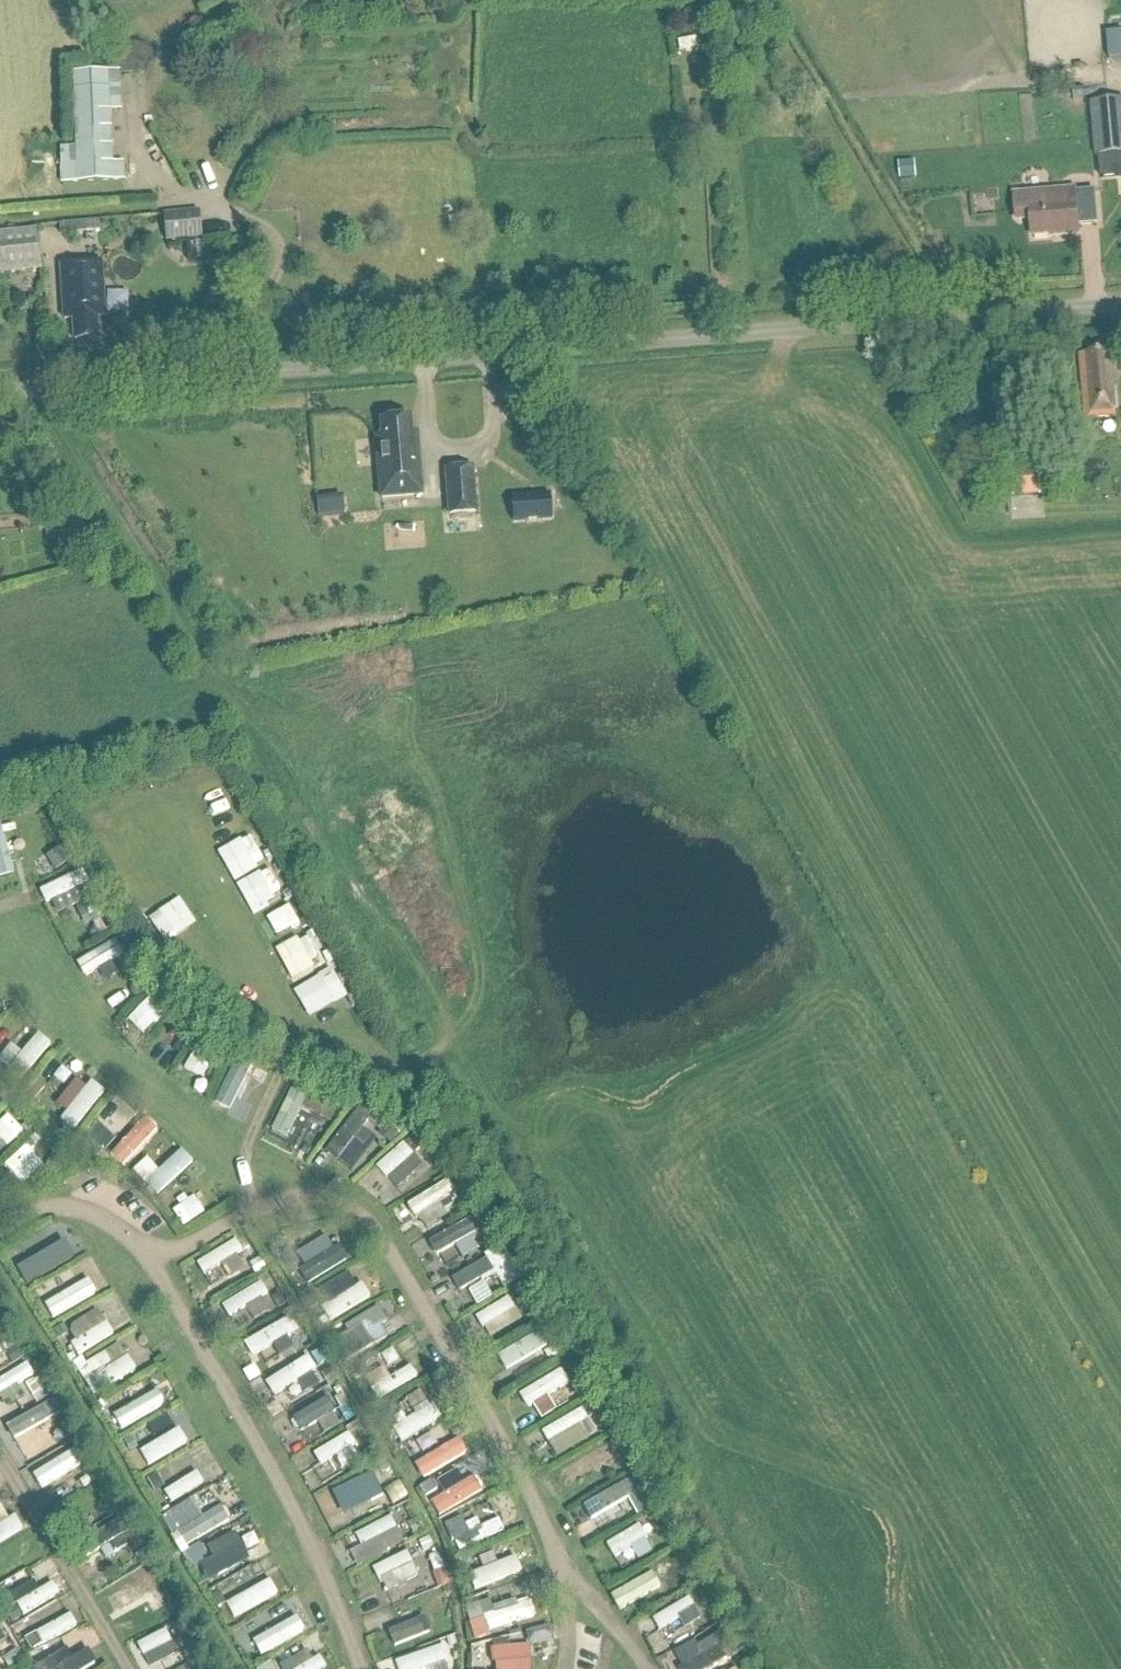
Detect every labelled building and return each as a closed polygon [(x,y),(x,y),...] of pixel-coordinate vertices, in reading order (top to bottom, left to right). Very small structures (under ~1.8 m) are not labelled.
[(1106,34),(1109,61),(1120,60),(1120,33),(1106,34)] [(112,164),(107,72),(70,74),(74,164),(61,165),(62,185),(124,181),(123,164),(112,164)] [(1095,105),(1101,178),(1120,177),(1120,103),(1095,105)] [(915,163),(899,164),(900,179),(915,179),(915,163)] [(1031,220),(1033,238),(1059,236),(1059,238),(1078,236),(1078,227),(1097,225),(1095,192),(1075,194),(1075,190),(1014,195),(1016,218),(1020,221),(1031,220)] [(166,243),(202,239),(199,210),(162,215),(166,243)] [(0,235),(0,277),(41,272),(36,232),(0,235)] [(97,341),(95,320),(103,319),(98,265),(57,269),(63,323),(72,322),(74,343),(97,341)] [(1111,353),(1080,356),(1085,421),(1116,418),(1111,353)] [(381,500),(421,497),(417,447),(410,448),(408,422),(381,424),(382,439),(376,439),(381,500)] [(1012,471),(1013,499),(1040,498),(1039,470),(1012,471)] [(449,517),(475,514),(470,471),(444,474),(449,517)] [(596,475),(582,480),(588,497),(602,492),(596,475)] [(335,495),(335,510),(350,511),(350,495),(335,495)] [(510,499),(512,523),(551,520),(549,496),(510,499)] [(36,512),(38,529),(54,527),(53,510),(36,512)] [(27,819),(3,825),(6,839),(31,832),(27,819)] [(13,975),(0,969),(0,970),(0,989),(5,991),(13,975)] [(0,997),(0,1021),(12,1008),(0,997)] [(201,1012),(179,1046),(195,1056),(217,1022),(201,1012)] [(209,1059),(231,1069),(242,1044),(220,1034),(209,1059)] [(250,1096),(267,1102),(284,1053),(267,1048),(250,1096)] [(18,1083),(0,1066),(0,1102),(18,1083)] [(313,1075),(297,1118),(314,1124),(330,1081),(313,1075)] [(383,1104),(350,1139),(375,1162),(407,1127),(383,1104)] [(131,1132),(149,1155),(168,1141),(150,1118),(131,1132)] [(432,1131),(400,1155),(418,1180),(450,1156),(432,1131)] [(43,1174),(63,1151),(46,1136),(26,1159),(43,1174)] [(173,1178),(191,1158),(174,1143),(156,1163),(173,1178)] [(205,1217),(230,1203),(220,1185),(195,1199),(205,1217)] [(454,1218),(474,1201),(466,1191),(446,1207),(454,1218)] [(467,1256),(522,1228),(518,1219),(506,1225),(497,1208),(454,1230),(467,1256)] [(263,1228),(219,1253),(226,1265),(270,1240),(263,1228)] [(321,1258),(331,1274),(373,1248),(363,1232),(321,1258)] [(86,1242),(51,1258),(57,1270),(92,1254),(86,1242)] [(477,1269),(486,1282),(520,1259),(512,1246),(477,1269)] [(346,1277),(361,1307),(395,1289),(380,1260),(346,1277)] [(98,1264),(79,1275),(87,1288),(105,1276),(98,1264)] [(509,1275),(517,1287),(529,1279),(521,1267),(509,1275)] [(87,1308),(114,1283),(107,1275),(90,1291),(77,1277),(67,1286),(87,1308)] [(249,1289),(258,1317),(274,1312),(269,1294),(293,1286),(289,1276),(249,1289)] [(120,1300),(91,1317),(99,1333),(91,1338),(97,1349),(152,1317),(132,1283),(116,1293),(120,1300)] [(514,1328),(549,1308),(535,1285),(500,1305),(514,1328)] [(367,1313),(372,1327),(401,1317),(396,1303),(367,1313)] [(277,1348),(323,1319),(314,1305),(268,1334),(277,1348)] [(405,1313),(369,1338),(377,1349),(413,1325),(405,1313)] [(162,1360),(151,1341),(162,1335),(154,1320),(139,1328),(143,1336),(119,1349),(126,1362),(115,1368),(123,1382),(162,1360)] [(530,1339),(543,1364),(579,1344),(566,1320),(530,1339)] [(322,1371),(343,1359),(335,1345),(290,1371),(302,1392),(325,1378),(322,1371)] [(112,1349),(98,1353),(104,1369),(118,1365),(112,1349)] [(405,1392),(443,1363),(435,1353),(418,1367),(411,1358),(391,1374),(405,1392)] [(51,1388),(43,1374),(58,1365),(51,1354),(2,1383),(13,1401),(23,1394),(28,1402),(51,1388)] [(552,1397),(595,1372),(587,1358),(544,1382),(552,1397)] [(435,1385),(438,1399),(453,1396),(450,1382),(435,1385)] [(136,1402),(142,1418),(184,1403),(179,1387),(136,1402)] [(352,1412),(352,1413),(362,1409),(356,1390),(315,1404),(321,1422),(352,1412)] [(414,1418),(423,1433),(468,1408),(459,1393),(414,1418)] [(362,1400),(369,1416),(380,1411),(373,1395),(362,1400)] [(563,1420),(570,1434),(615,1411),(608,1398),(563,1420)] [(36,1415),(41,1428),(57,1422),(51,1408),(36,1415)] [(376,1424),(333,1441),(338,1454),(381,1438),(376,1424)] [(198,1426),(165,1442),(172,1455),(204,1440),(198,1426)] [(436,1452),(441,1466),(489,1447),(484,1433),(436,1452)] [(638,1434),(582,1456),(589,1474),(645,1452),(638,1434)] [(356,1463),(384,1449),(378,1438),(350,1453),(356,1463)] [(83,1443),(61,1465),(50,1476),(75,1501),(109,1469),(83,1443)] [(227,1474),(214,1453),(212,1454),(206,1443),(167,1467),(177,1485),(183,1481),(192,1496),(227,1474)] [(456,1504),(504,1485),(494,1459),(463,1471),(468,1484),(451,1491),(456,1504)] [(361,1497),(402,1477),(395,1462),(354,1482),(361,1497)] [(587,1509),(598,1526),(640,1500),(642,1502),(661,1490),(649,1471),(587,1509)] [(412,1496),(431,1487),(425,1472),(405,1481),(412,1496)] [(195,1532),(241,1508),(232,1490),(186,1515),(195,1532)] [(514,1498),(499,1503),(503,1517),(472,1526),(478,1543),(524,1529),(514,1498)] [(412,1508),(374,1527),(380,1540),(418,1522),(412,1508)] [(658,1515),(622,1546),(632,1559),(669,1527),(658,1515)] [(212,1554),(235,1540),(229,1531),(206,1545),(212,1554)] [(400,1534),(380,1541),(384,1550),(404,1544),(400,1534)] [(250,1540),(224,1551),(228,1561),(254,1550),(250,1540)] [(399,1584),(437,1573),(429,1547),(391,1559),(399,1584)] [(643,1578),(654,1603),(694,1586),(678,1551),(653,1563),(657,1572),(643,1578)] [(532,1559),(514,1565),(510,1553),(479,1564),(485,1580),(494,1577),(497,1586),(537,1572),(532,1559)] [(134,1606),(178,1577),(169,1564),(125,1593),(134,1606)] [(236,1600),(251,1591),(242,1576),(227,1585),(236,1600)] [(258,1608),(294,1592),(288,1578),(252,1594),(258,1608)] [(0,1584),(0,1651),(32,1633),(3,1582),(0,1584)] [(669,1617),(663,1619),(669,1631),(712,1612),(702,1590),(665,1607),(669,1617)] [(440,1597),(405,1610),(410,1624),(445,1611),(440,1597)] [(504,1631),(554,1616),(549,1599),(499,1614),(504,1631)] [(281,1646),(315,1625),(304,1608),(270,1628),(281,1646)] [(149,1632),(161,1666),(195,1654),(191,1641),(187,1642),(180,1621),(149,1632)] [(685,1652),(692,1668),(740,1646),(733,1630),(685,1652)] [(342,1662),(324,1641),(297,1663),(302,1668),(333,1668),(342,1662)] [(409,1657),(412,1668),(438,1668),(463,1663),(459,1645),(409,1657)] [(740,1645),(721,1653),(725,1663),(745,1656),(740,1645)] [(116,1660),(109,1648),(84,1663),(88,1668),(100,1668),(116,1660)] [(543,1649),(508,1651),(509,1668),(544,1668),(543,1649)] [(273,1659),(277,1668),(296,1668),(289,1652),(273,1659)]
